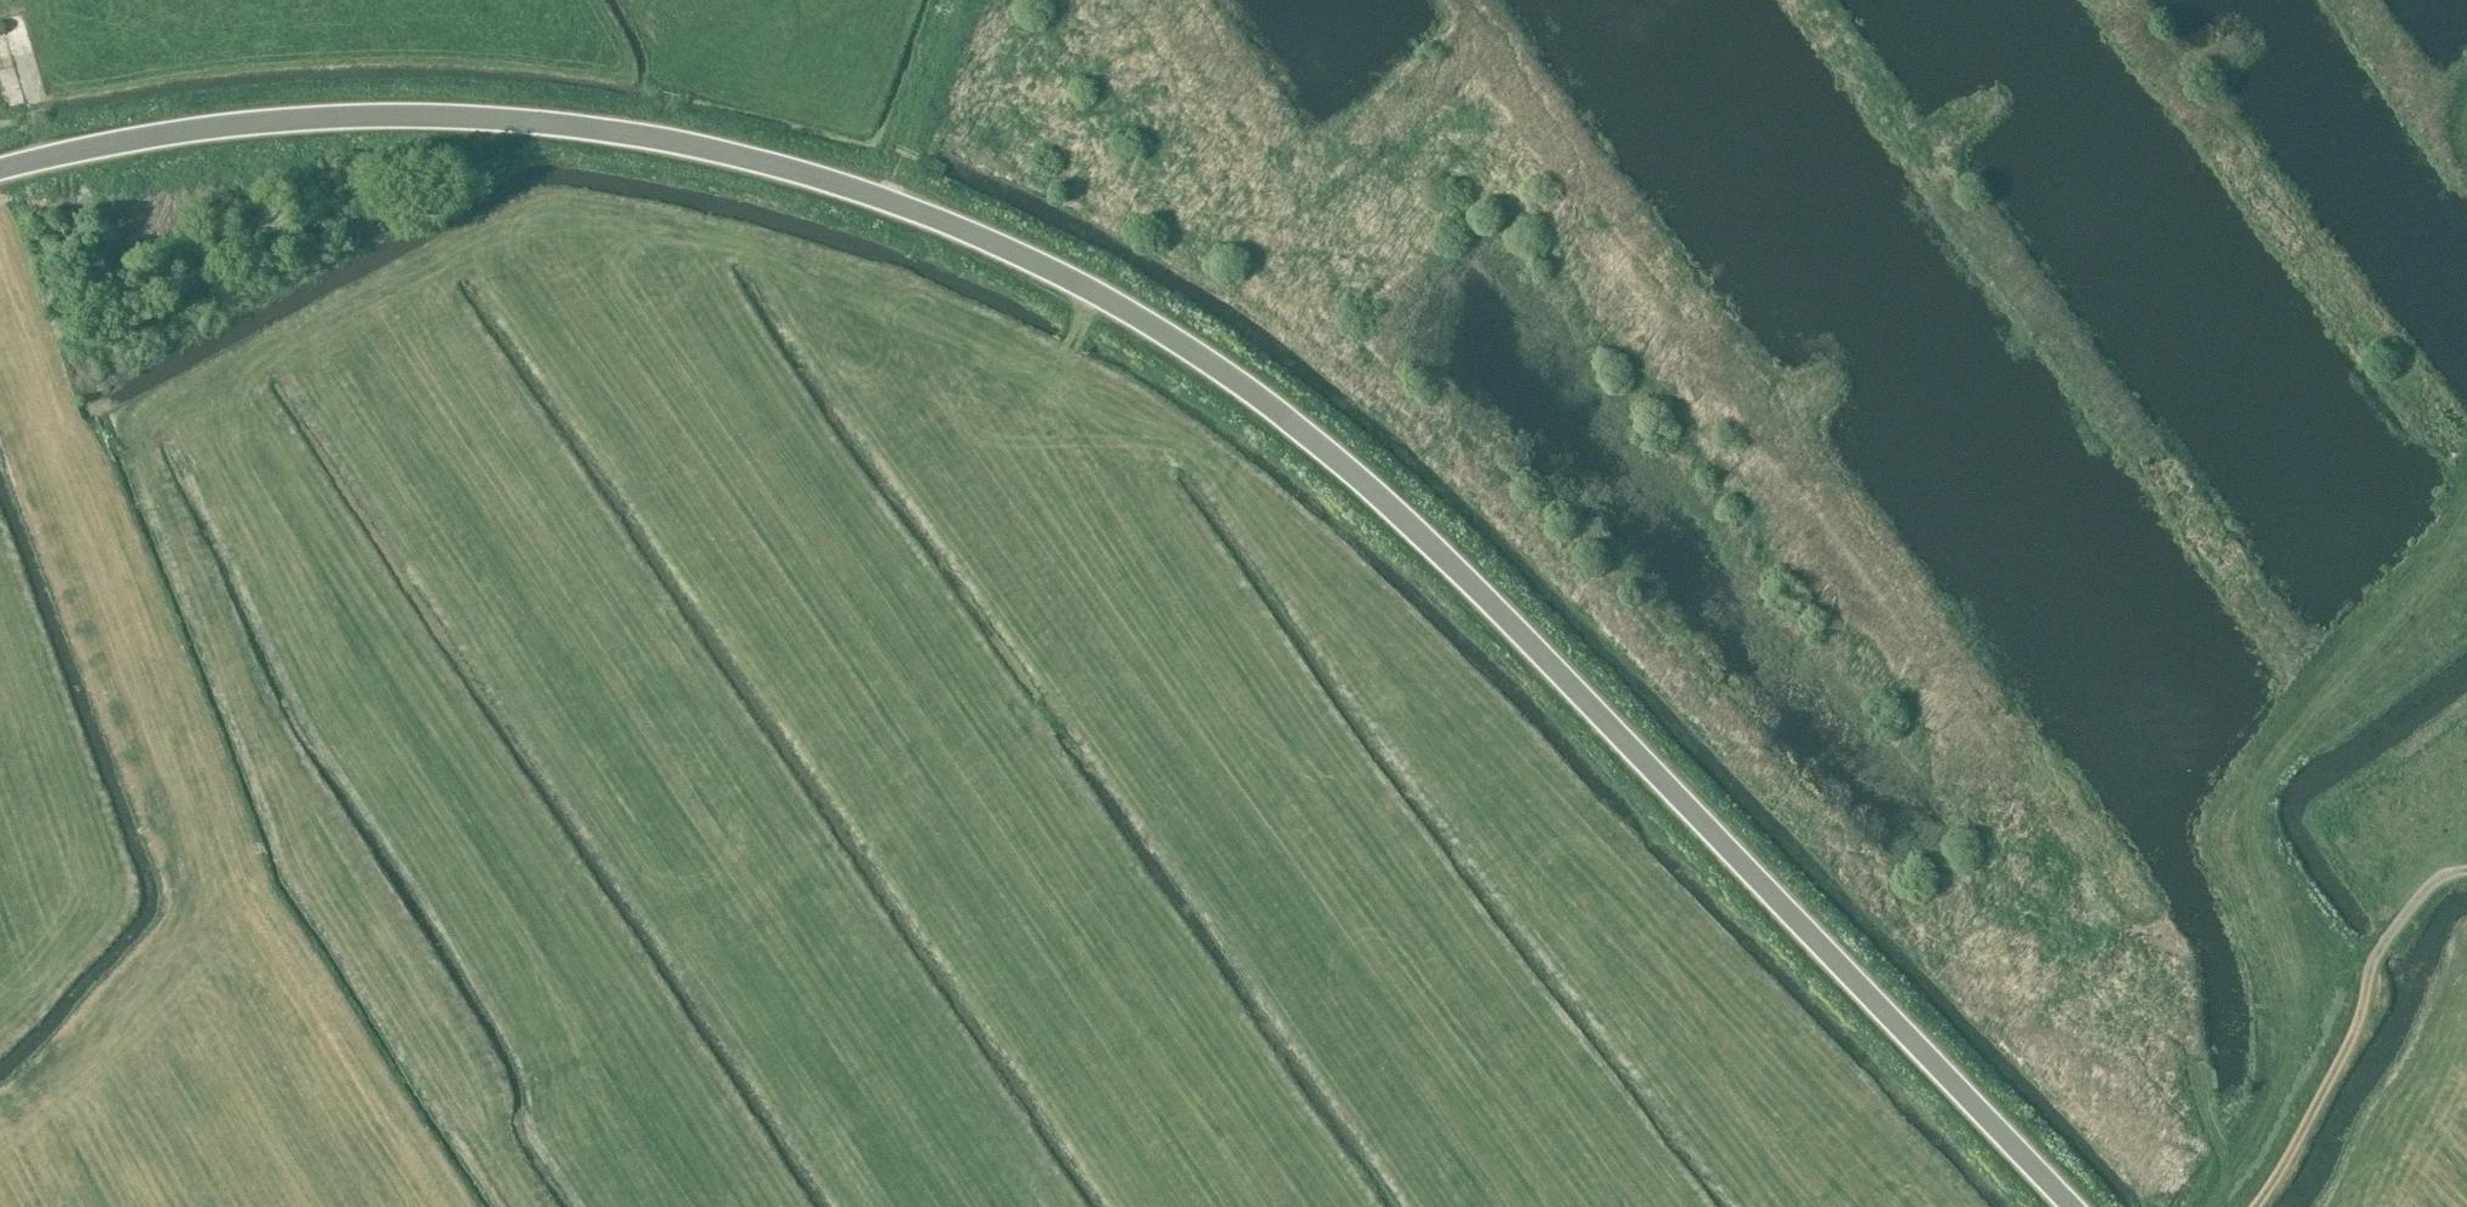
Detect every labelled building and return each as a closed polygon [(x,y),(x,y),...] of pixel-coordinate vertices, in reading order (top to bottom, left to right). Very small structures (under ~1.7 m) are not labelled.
[(16,67),(24,101),(40,97),(27,46),(0,53),(0,66),(1,70),(16,67)]
